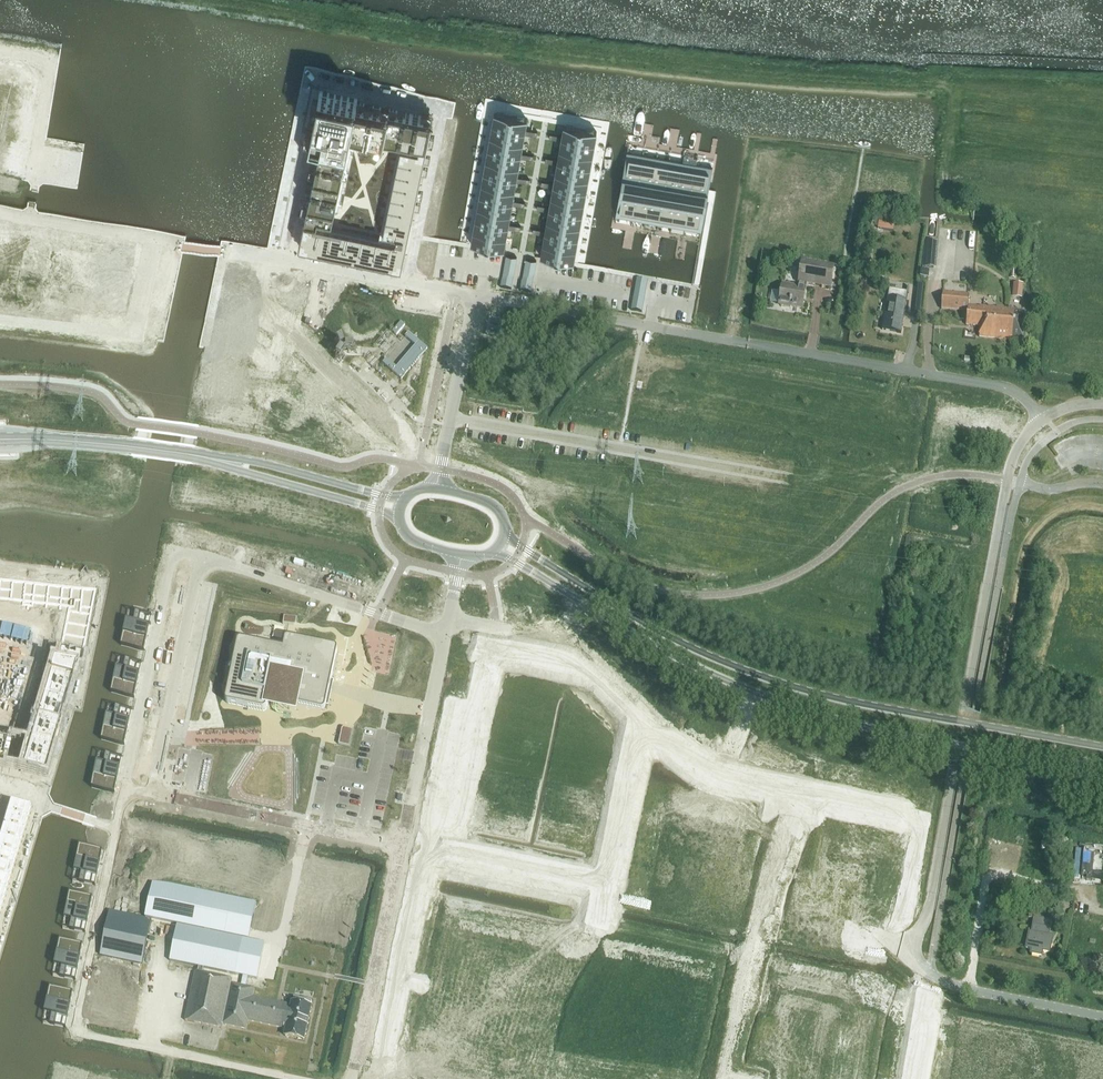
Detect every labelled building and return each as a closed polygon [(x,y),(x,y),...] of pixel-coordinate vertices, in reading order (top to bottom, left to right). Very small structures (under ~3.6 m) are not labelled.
[(3,134),(0,150),(0,173),(22,176),(39,69),(0,63),(0,133),(3,134)] [(357,102),(358,99),(320,91),(310,135),(321,138),(299,245),(401,267),(433,118),(357,102)] [(494,113),(492,125),(509,128),(511,116),(505,115),(505,113),(497,112),(497,114),(494,113)] [(511,116),(509,128),(525,131),(525,129),(527,119),(524,118),(525,117),(517,116),(517,117),(511,116)] [(562,136),(562,138),(578,141),(580,128),(574,127),(574,126),(567,124),(567,126),(564,125),(562,136)] [(492,125),(490,137),(506,140),(509,128),(492,125)] [(509,128),(506,140),(523,143),(525,134),(525,131),(509,128)] [(580,128),(578,141),(595,144),(597,131),(594,131),(594,129),(587,128),(587,129),(580,128)] [(490,137),(488,149),(504,152),(506,140),(490,137)] [(561,140),(560,150),(576,153),(578,141),(562,138),(561,140)] [(506,140),(504,152),(521,155),(521,153),(523,143),(506,140)] [(578,141),(576,153),(592,155),(595,144),(578,141)] [(488,149),(486,161),(502,164),(504,152),(488,149)] [(558,159),(557,161),(574,164),(576,153),(560,150),(558,159)] [(504,152),(502,164),(519,167),(520,157),(521,155),(504,152)] [(627,152),(622,178),(624,178),(624,177),(639,180),(643,155),(627,152)] [(576,153),(574,164),(590,167),(592,155),(576,153)] [(643,155),(639,180),(652,182),(657,157),(643,155)] [(657,157),(652,182),(665,184),(670,160),(657,157)] [(670,160),(665,184),(678,187),(683,162),(670,160)] [(486,161),(484,173),(500,176),(502,164),(486,161)] [(557,164),(555,173),(572,176),(574,164),(557,161),(557,164)] [(683,162),(678,187),(692,189),(696,164),(683,162)] [(502,164),(500,176),(517,179),(517,176),(519,167),(502,164)] [(574,164),(572,176),(588,179),(590,167),(574,164)] [(696,164),(692,189),(707,192),(707,193),(708,193),(709,190),(713,167),(696,164)] [(484,173),(482,185),(498,188),(500,176),(484,173)] [(554,183),(553,185),(570,188),(572,176),(555,173),(554,183)] [(500,176),(498,188),(514,191),(516,181),(517,179),(500,176)] [(572,176),(570,188),(586,191),(588,179),(572,176)] [(622,178),(620,190),(621,190),(621,191),(637,194),(650,196),(663,198),(676,201),(689,203),(704,206),(705,205),(706,205),(707,199),(708,193),(707,193),(707,192),(692,189),(678,187),(665,184),(652,182),(639,180),(624,177),(624,178),(622,178)] [(482,185),(479,197),(496,199),(498,188),(482,185)] [(553,188),(551,197),(568,200),(570,188),(553,185),(553,188)] [(498,188),(496,199),(512,202),(513,200),(514,191),(498,188)] [(570,188),(568,200),(584,203),(586,191),(570,188)] [(620,190),(616,216),(632,218),(637,194),(621,191),(621,190),(620,190)] [(637,194),(632,218),(645,221),(650,196),(637,194)] [(650,196),(645,221),(658,223),(663,198),(650,196)] [(479,197),(477,208),(494,211),(496,199),(479,197)] [(549,207),(549,209),(565,212),(568,200),(551,197),(549,207)] [(663,198),(658,223),(672,225),(676,201),(663,198)] [(496,199),(494,211),(510,214),(512,204),(512,202),(496,199)] [(568,200),(565,212),(582,215),(584,203),(568,200)] [(676,201),(672,225),(685,228),(689,203),(676,201)] [(689,203),(685,228),(701,231),(706,205),(705,205),(704,206),(689,203)] [(477,208),(475,220),(492,223),(494,211),(477,208)] [(549,211),(547,221),(563,224),(565,212),(549,209),(549,211)] [(494,211),(492,223),(508,226),(509,224),(510,214),(494,211)] [(565,212),(563,224),(580,227),(582,215),(565,212)] [(475,220),(473,232),(490,235),(492,223),(475,220)] [(879,220),(877,228),(893,231),(895,222),(879,220)] [(545,230),(545,233),(561,236),(563,224),(547,221),(545,230)] [(492,223),(490,235),(506,238),(508,228),(508,226),(492,223)] [(563,224),(561,236),(578,238),(580,227),(563,224)] [(473,232),(471,244),(487,247),(490,235),(473,232)] [(544,235),(543,244),(559,247),(561,236),(545,233),(544,235)] [(490,235),(487,247),(504,250),(506,238),(490,235)] [(561,236),(559,247),(576,250),(578,238),(561,236)] [(543,244),(541,257),(557,260),(559,247),(543,244)] [(559,247),(557,260),(573,263),(576,250),(559,247)] [(924,254),(923,267),(934,268),(935,255),(924,254)] [(830,288),(834,266),(802,261),(799,283),(798,288),(782,285),(779,304),(781,304),(780,306),(789,307),(790,306),(802,308),(805,289),(806,284),(819,286),(830,288)] [(920,270),(920,277),(928,278),(929,270),(920,270)] [(918,284),(915,306),(921,307),(924,285),(918,284)] [(1015,284),(1014,293),(1022,293),(1023,285),(1015,284)] [(888,298),(883,330),(900,333),(906,301),(907,291),(890,289),(888,298)] [(1023,339),(1025,312),(1015,312),(1015,309),(979,305),(979,307),(968,306),(969,294),(943,292),(941,309),(967,311),(966,325),(978,326),(980,327),(979,337),(1012,340),(1012,338),(1023,339)] [(386,359),(383,363),(401,379),(410,369),(420,357),(427,348),(409,333),(405,337),(415,346),(412,350),(402,362),(397,368),(386,359)] [(0,580),(0,595),(11,597),(13,578),(0,577),(0,580)] [(13,578),(11,597),(23,598),(25,580),(13,578)] [(25,580),(23,598),(67,603),(66,609),(87,613),(92,587),(25,580)] [(66,609),(63,621),(85,625),(87,613),(66,609)] [(126,619),(121,644),(144,649),(149,624),(138,622),(140,611),(136,610),(133,621),(126,619)] [(63,621),(61,632),(83,637),(85,625),(63,621)] [(61,632),(59,644),(80,648),(83,637),(61,632)] [(226,700),(226,701),(226,702),(226,703),(227,704),(228,704),(229,705),(262,712),(263,712),(264,712),(265,711),(266,711),(266,710),(267,709),(267,708),(268,702),(287,706),(288,700),(296,701),(296,703),(296,704),(296,705),(296,706),(297,706),(297,707),(298,707),(299,707),(299,708),(321,712),(322,712),(323,712),(324,712),(324,711),(325,711),(325,710),(326,707),(337,653),(337,652),(337,651),(337,650),(336,649),(335,649),(334,648),(290,639),(289,639),(288,639),(287,639),(286,640),(285,641),(285,642),(283,650),(242,641),(241,641),(240,641),(239,642),(238,642),(238,643),(237,644),(226,700)] [(53,648),(51,660),(68,663),(72,664),(75,652),(53,648)] [(117,667),(111,692),(134,696),(139,671),(128,669),(131,659),(126,658),(124,668),(117,667)] [(47,659),(44,669),(65,675),(68,663),(51,660),(47,659)] [(44,669),(40,680),(61,686),(65,675),(44,669)] [(40,680),(37,692),(58,698),(61,686),(40,680)] [(37,692),(34,703),(54,709),(58,698),(37,692)] [(34,703),(30,715),(51,721),(54,709),(34,703)] [(107,714),(102,739),(124,744),(130,719),(119,716),(121,706),(116,705),(114,716),(107,714)] [(30,715),(26,728),(47,734),(51,721),(30,715)] [(26,728),(23,740),(44,746),(47,734),(26,728)] [(23,740),(19,752),(40,758),(44,746),(23,740)] [(19,752),(16,764),(37,770),(40,758),(19,752)] [(97,761),(92,786),(115,791),(120,766),(109,764),(111,753),(106,752),(104,763),(97,761)] [(10,800),(6,812),(27,819),(31,806),(10,800)] [(6,812),(3,824),(24,831),(27,819),(6,812)] [(0,833),(0,836),(20,842),(24,831),(3,824),(0,833)] [(17,854),(20,842),(0,836),(0,849),(17,854)] [(79,846),(74,871),(81,872),(79,883),(84,884),(86,873),(97,875),(102,851),(79,846)] [(13,866),(17,854),(0,849),(0,862),(13,866)] [(10,878),(13,866),(0,862),(0,875),(10,878)] [(6,890),(10,878),(0,875),(0,888),(6,890)] [(254,989),(231,984),(232,979),(203,973),(204,968),(233,974),(236,975),(257,979),(265,944),(248,940),(256,903),(152,882),(144,919),(150,920),(151,919),(206,930),(206,931),(177,925),(169,961),(199,967),(197,972),(195,972),(192,990),(185,1021),(222,1029),(223,1025),(246,1030),(246,1029),(248,1021),(283,1029),(282,1033),(285,1034),(284,1037),(303,1041),(305,1030),(306,1030),(308,1018),(311,1007),(310,1007),(312,1001),(293,997),(292,1003),(291,1006),(281,1003),(279,1003),(277,1002),(276,1002),(253,998),(254,989)] [(70,893),(64,918),(71,919),(69,930),(74,931),(76,920),(87,923),(92,898),(70,893)] [(1051,930),(1052,921),(1047,920),(1048,912),(1030,909),(1028,918),(1034,919),(1032,927),(1034,927),(1033,932),(1029,931),(1026,948),(1031,949),(1030,954),(1041,956),(1042,951),(1049,952),(1052,935),(1049,935),(1050,930),(1051,930)] [(142,964),(152,920),(150,920),(144,919),(109,911),(100,955),(142,964)] [(60,940),(55,965),(62,967),(59,977),(64,978),(67,968),(77,970),(83,945),(60,940)] [(120,965),(119,975),(141,978),(142,968),(120,965)] [(50,988),(45,1012),(52,1014),(50,1024),(55,1025),(57,1015),(68,1017),(73,992),(50,988)]
